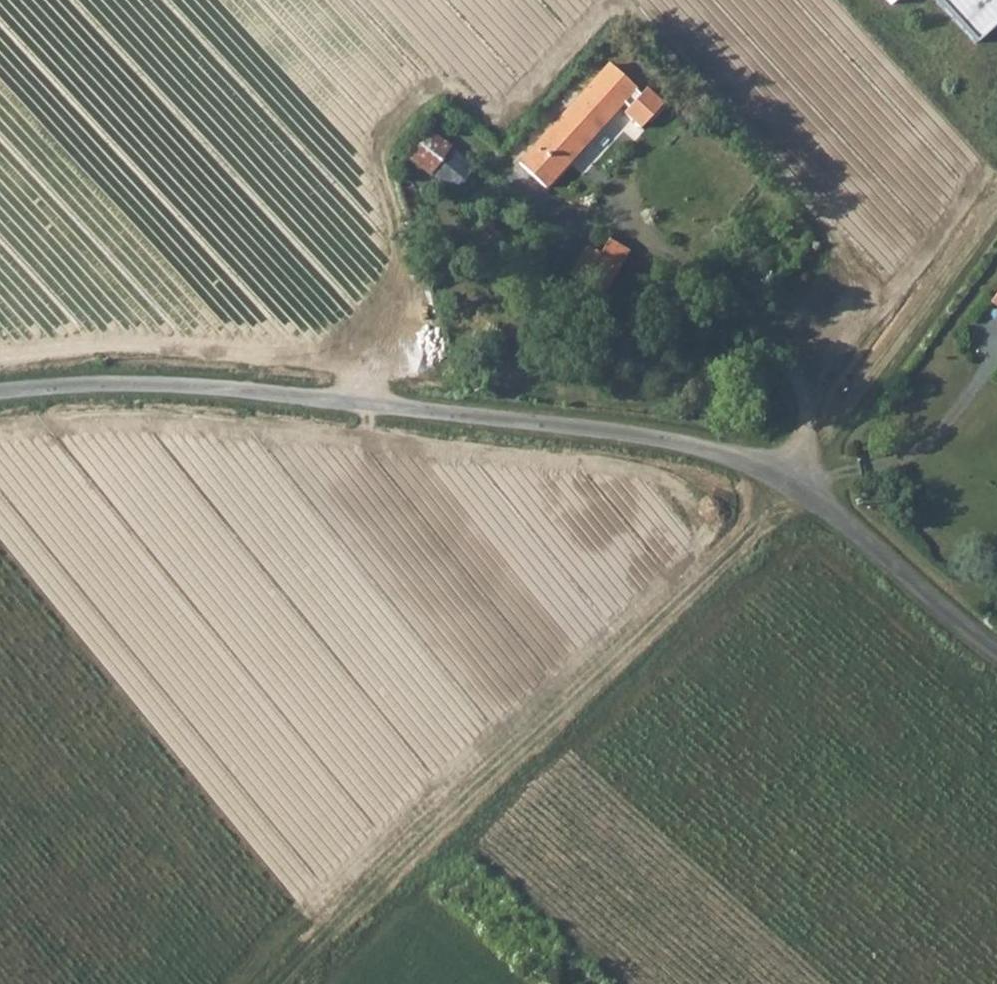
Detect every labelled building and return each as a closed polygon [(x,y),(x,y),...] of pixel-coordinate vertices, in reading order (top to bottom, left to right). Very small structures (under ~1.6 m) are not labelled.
[(970,29),(996,3),(996,0),(943,0),(970,29)] [(609,61),(517,163),(543,185),(635,85),(609,61)] [(429,132),(408,157),(454,194),(475,169),(429,132)] [(581,282),(599,293),(626,250),(605,238),(597,253),(581,282)] [(583,245),(567,273),(581,282),(597,253),(583,245)]
